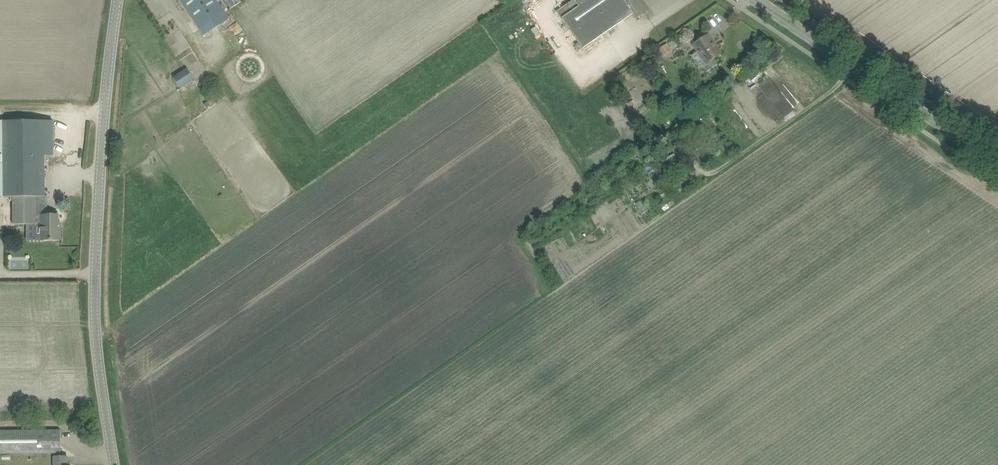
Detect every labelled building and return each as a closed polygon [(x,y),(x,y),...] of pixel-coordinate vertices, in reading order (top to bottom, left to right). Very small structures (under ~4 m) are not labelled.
[(200,29),(209,23),(224,13),(217,3),(215,0),(180,0),(200,29)] [(230,9),(241,2),(240,0),(224,0),(230,9)] [(576,0),(568,6),(573,13),(564,19),(585,49),(634,15),(637,19),(646,13),(637,0),(575,0),(576,0)] [(536,37),(541,34),(536,26),(531,29),(536,37)] [(693,45),(705,63),(702,65),(707,72),(717,65),(714,59),(722,53),(709,34),(693,45)] [(671,51),(667,44),(659,49),(663,56),(671,51)] [(180,88),(194,79),(193,77),(188,69),(174,78),(180,88)] [(45,172),(45,156),(54,156),(54,121),(4,121),(0,121),(0,173),(45,172)] [(684,135),(677,139),(681,146),(688,142),(684,135)] [(13,197),(13,205),(36,205),(35,197),(45,197),(45,172),(0,173),(0,197),(13,197)] [(36,216),(36,205),(13,205),(13,223),(34,223),(35,240),(61,240),(61,223),(59,223),(59,215),(42,215),(42,216),(36,216)] [(68,457),(60,457),(60,453),(61,453),(61,430),(51,430),(1,430),(1,453),(55,453),(55,464),(68,464),(68,457)]
